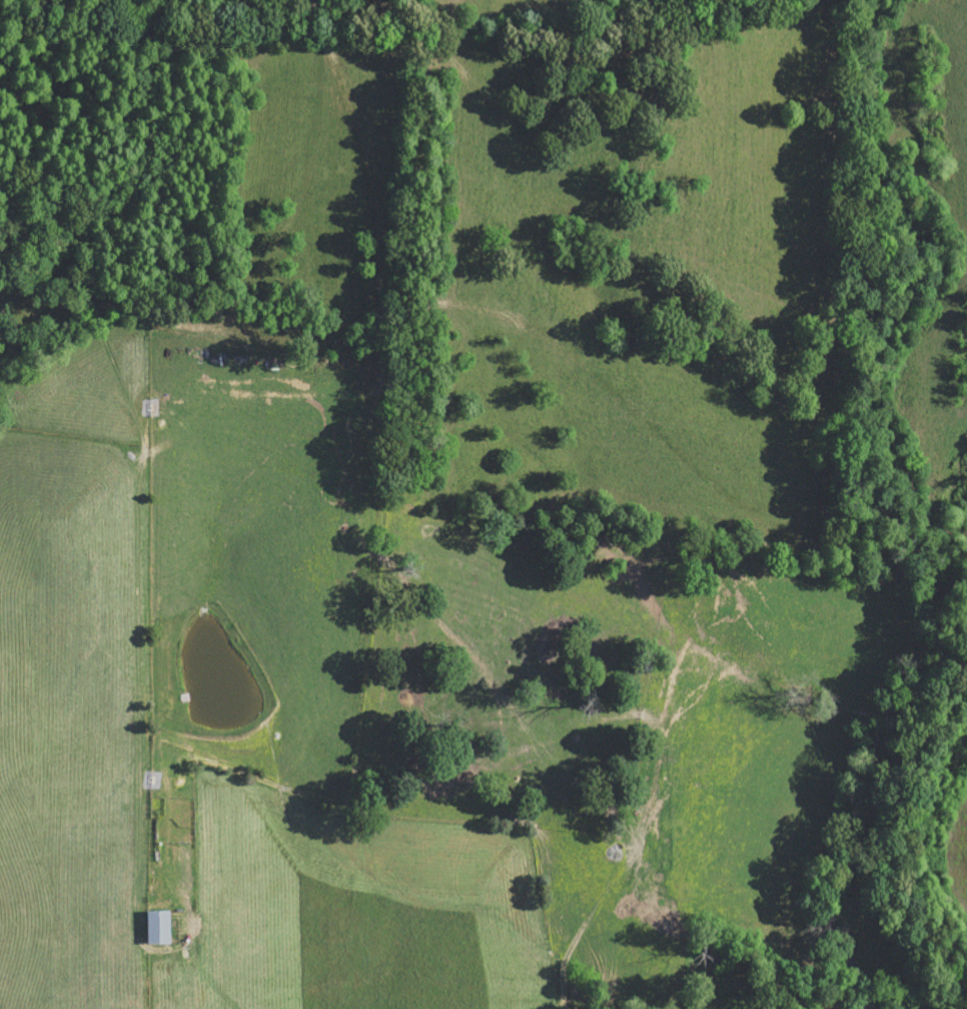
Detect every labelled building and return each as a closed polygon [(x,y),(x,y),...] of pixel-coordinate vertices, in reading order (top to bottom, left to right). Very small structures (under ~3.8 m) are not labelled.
[(149,912),(150,945),(173,944),(172,912),(149,912)]
